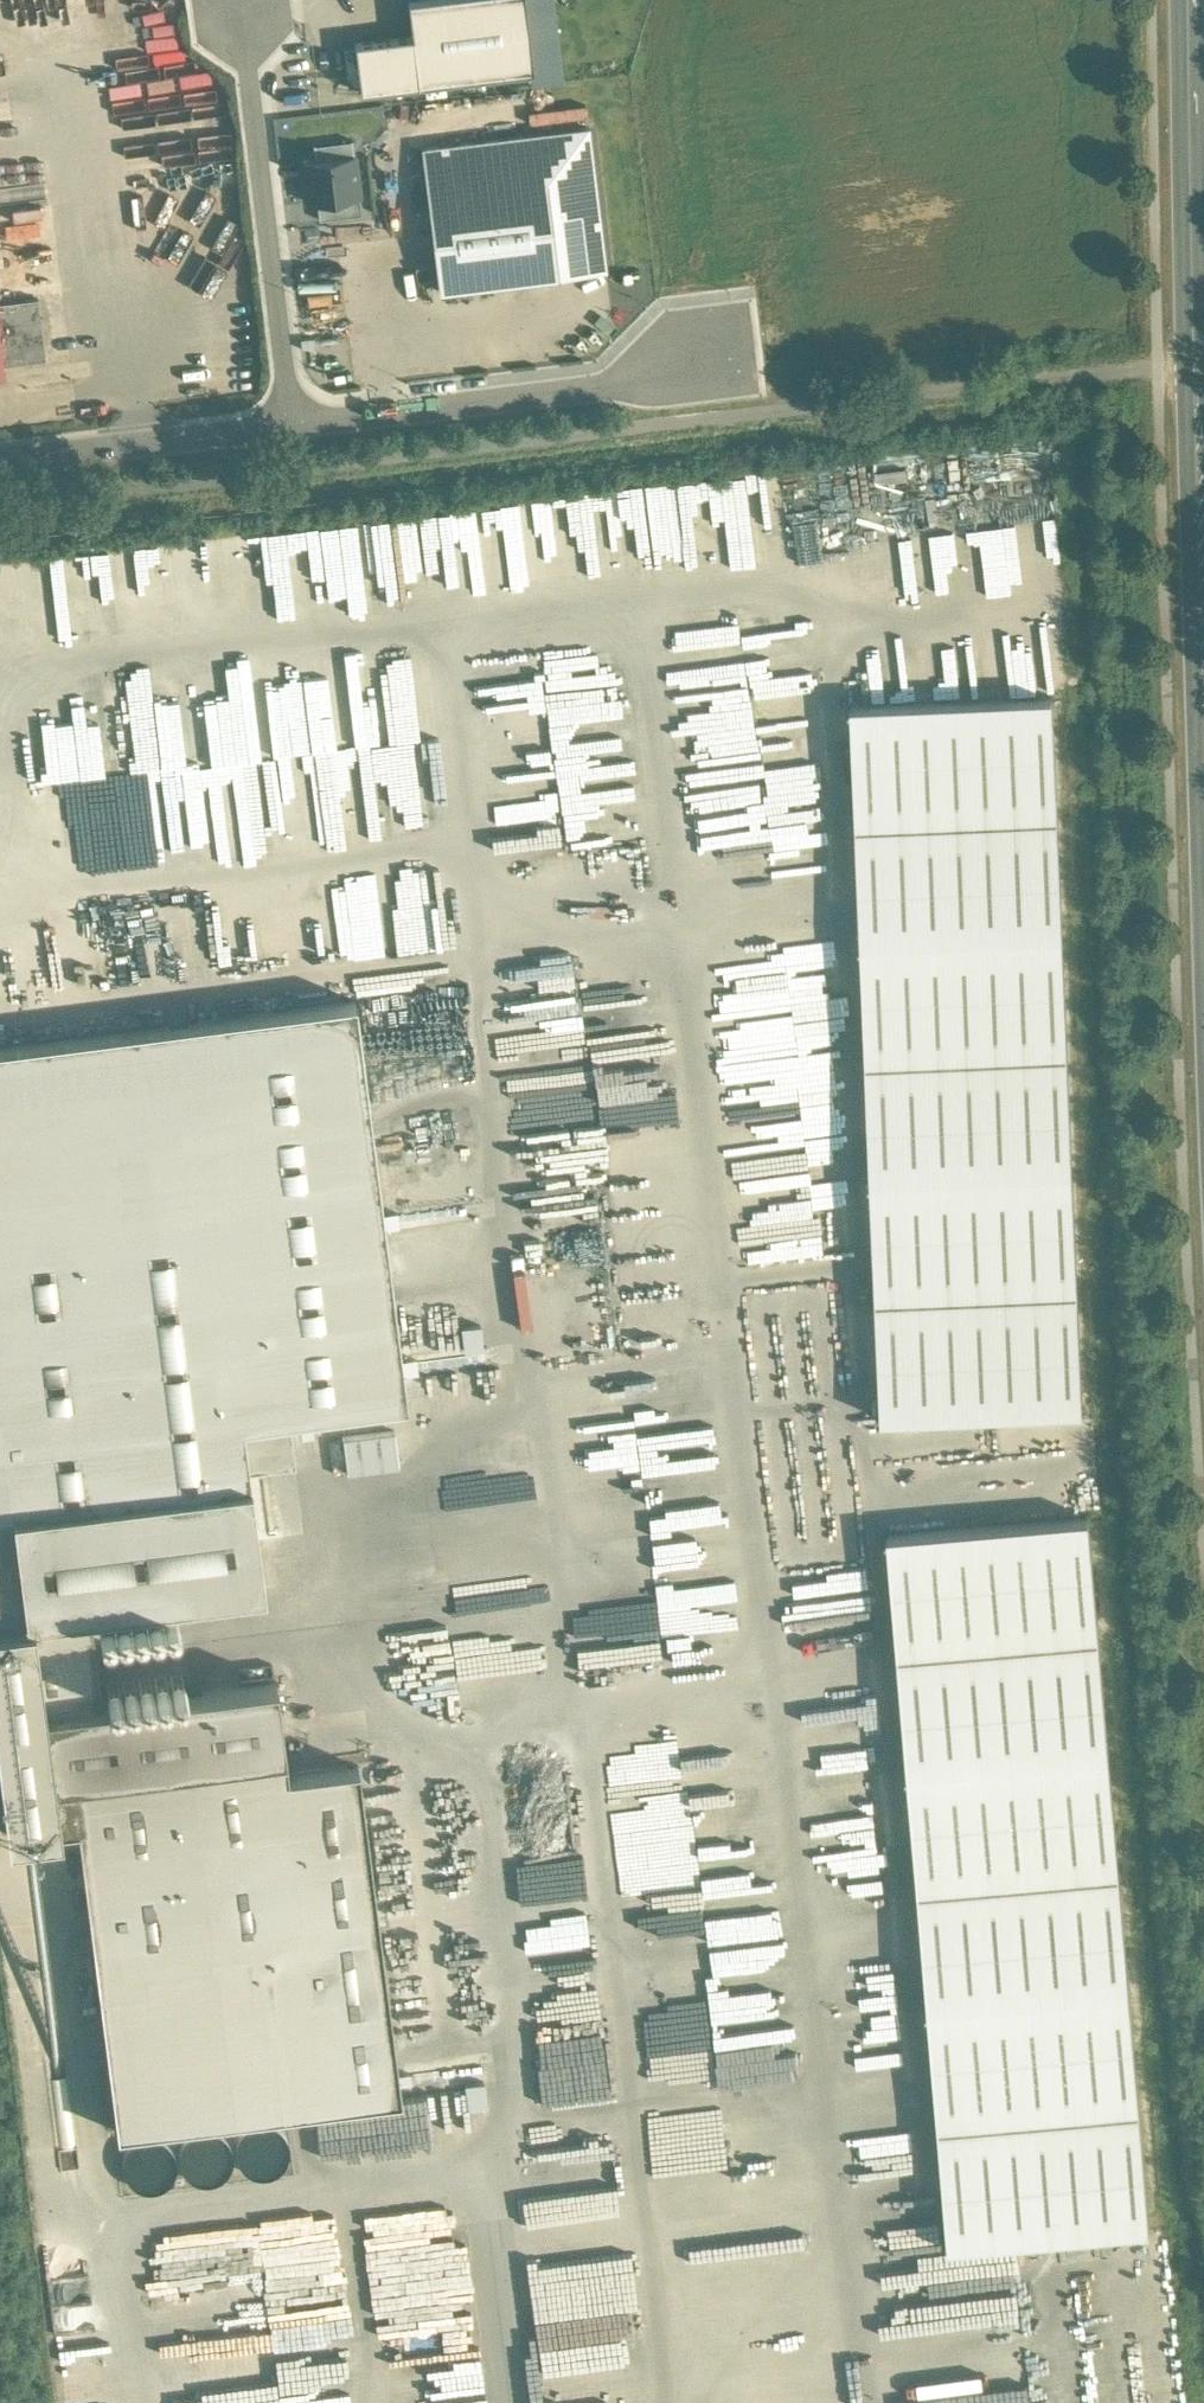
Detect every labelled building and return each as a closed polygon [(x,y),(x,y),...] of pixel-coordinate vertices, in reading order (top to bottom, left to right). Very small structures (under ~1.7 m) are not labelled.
[(412,35),(418,84),(533,70),(525,0),(408,0),(412,35)] [(412,35),(354,42),(360,91),(418,84),(412,35)] [(539,104),(540,125),(583,124),(583,103),(539,104)] [(421,149),(439,290),(606,268),(588,127),(421,149)] [(354,154),(303,160),(307,200),(317,199),(359,194),(354,154)] [(359,194),(317,199),(319,218),(361,213),(359,194)] [(0,301),(0,338),(3,363),(45,357),(38,296),(0,301)] [(537,496),(514,497),(516,532),(539,530),(537,496)] [(882,1418),(1086,1409),(1055,696),(851,705),(882,1418)] [(369,858),(379,948),(474,937),(465,860),(409,867),(408,854),(369,858)] [(0,1043),(0,1618),(33,1613),(33,1615),(89,1607),(263,1585),(242,1421),(406,1400),(355,998),(0,1043)] [(390,1424),(336,1433),(342,1466),(396,1457),(390,1424)] [(949,2243),(1149,2226),(1089,1518),(889,1535),(949,2243)] [(399,2093),(357,1763),(288,1772),(274,1680),(101,1700),(89,1607),(33,1615),(33,1613),(0,1618),(0,1774),(8,1833),(77,1824),(117,2130),(399,2093)] [(632,1725),(595,1730),(603,1797),(648,1791),(646,1770),(626,1772),(625,1759),(636,1757),(632,1725)]
